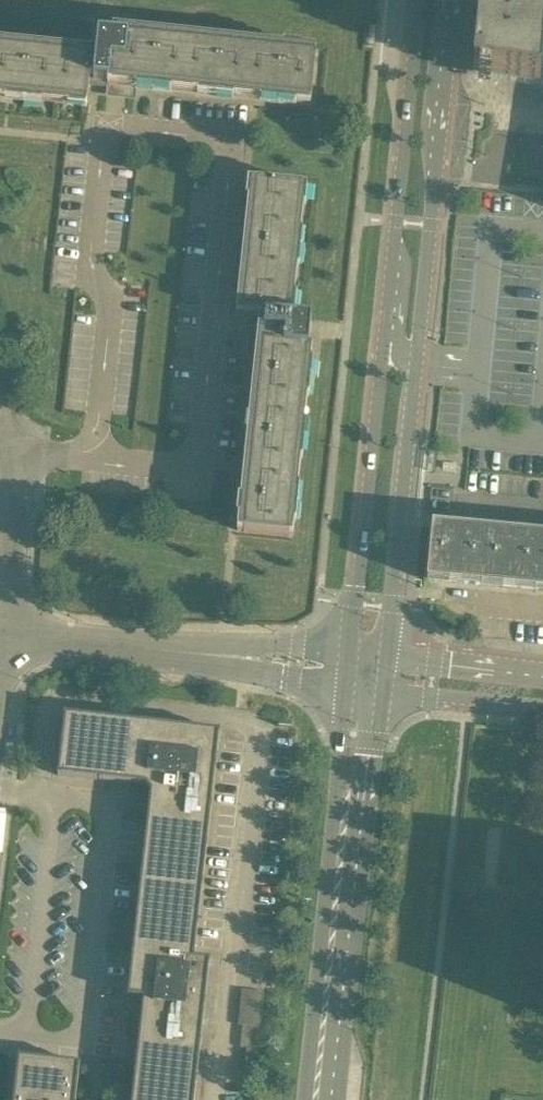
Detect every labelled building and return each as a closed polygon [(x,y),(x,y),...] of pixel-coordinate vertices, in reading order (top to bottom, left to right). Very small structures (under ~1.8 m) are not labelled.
[(540,81),(542,48),(542,0),(479,0),(473,71),(540,81)] [(0,48),(0,94),(87,103),(89,77),(93,78),(93,80),(311,103),(315,57),(98,34),(95,57),(0,48)] [(260,310),(255,350),(237,531),(289,537),(311,319),(288,316),(302,185),(256,181),(243,308),(260,310)] [(432,527),(427,579),(542,591),(542,537),(486,532),(432,527)] [(145,785),(212,793),(219,734),(220,732),(220,731),(219,730),(217,730),(217,731),(67,714),(66,712),(64,713),(63,715),(64,716),(58,772),(56,774),(57,775),(58,776),(59,776),(60,775),(145,785)] [(145,785),(150,791),(128,994),(127,995),(127,996),(128,997),(129,997),(130,997),(143,998),(131,1099),(193,1099),(209,962),(210,962),(210,961),(210,959),(209,959),(208,958),(207,959),(194,957),(212,793),(145,785)] [(259,1043),(260,987),(241,987),(239,1043),(259,1043)] [(80,1063),(79,1062),(78,1062),(77,1063),(21,1056),(20,1056),(19,1055),(17,1056),(17,1058),(18,1059),(13,1099),(76,1099),(80,1063)]
